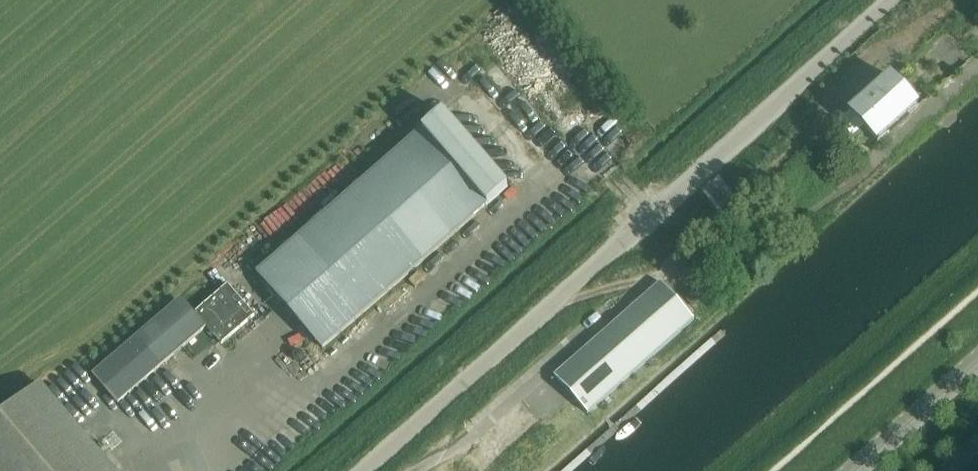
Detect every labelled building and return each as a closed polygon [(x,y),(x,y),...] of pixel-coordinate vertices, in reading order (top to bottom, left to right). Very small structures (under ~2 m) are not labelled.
[(840,121),(853,136),(863,126),(878,143),(918,108),(890,76),(840,121)] [(293,242),(258,274),(322,349),(447,243),(447,242),(508,188),(443,112),(293,242)] [(662,284),(656,288),(554,378),(588,415),(695,321),(662,284)] [(229,286),(195,314),(207,328),(221,345),(255,316),(229,286)] [(707,295),(702,290),(699,286),(686,298),(694,307),(707,295)] [(172,305),(93,374),(118,404),(198,334),(172,305)] [(39,383),(0,416),(0,470),(113,470),(39,383)]
